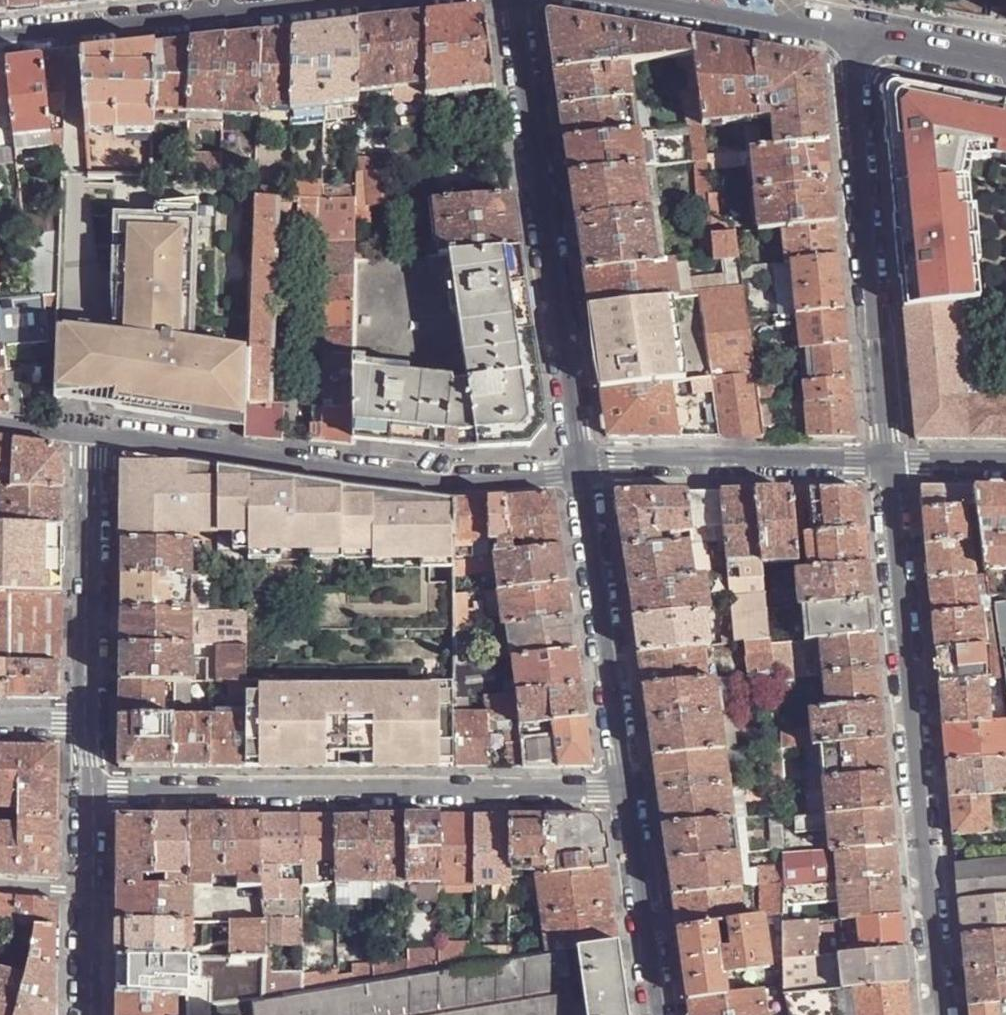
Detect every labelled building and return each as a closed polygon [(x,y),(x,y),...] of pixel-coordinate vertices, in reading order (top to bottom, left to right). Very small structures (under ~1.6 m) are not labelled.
[(8,0),(0,0),(0,13),(10,12),(8,0)] [(40,0),(8,0),(10,12),(31,10),(41,10),(40,0)] [(41,10),(63,7),(77,6),(76,0),(40,0),(41,10)] [(452,13),(428,16),(428,85),(428,97),(497,89),(487,23),(485,10),(452,13)] [(998,13),(990,12),(989,19),(998,21),(998,13)] [(403,19),(394,20),(393,90),(428,85),(428,16),(403,19)] [(614,26),(551,16),(548,17),(547,20),(555,73),(627,65),(676,59),(692,58),(690,39),(614,26)] [(372,23),(360,24),(358,95),(393,90),(394,20),(372,23)] [(295,31),(293,112),(325,108),(359,103),(358,95),(360,24),(321,28),(295,31)] [(263,35),(260,112),(293,112),(295,31),(273,34),(263,35)] [(225,118),(260,119),(260,112),(263,35),(241,37),(228,39),(225,118)] [(225,118),(228,39),(208,41),(193,43),(190,117),(225,118)] [(716,44),(690,39),(692,58),(696,93),(700,128),(741,123),(757,122),(756,117),(752,50),(716,44)] [(190,117),(193,43),(177,44),(158,47),(155,116),(190,117)] [(81,55),(87,134),(154,135),(155,124),(155,116),(158,47),(113,52),(81,55)] [(818,62),(752,50),(756,117),(768,117),(771,149),(826,144),(822,96),(818,62)] [(36,60),(8,64),(17,148),(17,151),(64,146),(67,57),(36,60)] [(692,58),(676,59),(681,95),(683,94),(696,93),(692,58)] [(17,148),(8,64),(0,64),(0,150),(17,148)] [(627,65),(555,73),(558,94),(560,107),(633,100),(627,65)] [(884,86),(882,92),(883,106),(899,104),(897,83),(893,83),(889,83),(884,86)] [(897,83),(899,104),(883,106),(888,152),(892,192),(903,311),(955,306),(1005,301),(1005,104),(1005,103),(988,100),(897,83)] [(393,90),(393,107),(428,104),(428,97),(428,85),(393,90)] [(696,93),(683,94),(687,129),(700,128),(696,93)] [(633,100),(560,107),(563,130),(565,142),(638,134),(633,100)] [(325,108),(324,125),(358,122),(359,103),(325,108)] [(324,125),(325,108),(293,112),(293,127),(324,125)] [(155,116),(155,124),(190,125),(190,123),(190,117),(155,116)] [(757,122),(741,123),(743,152),(748,152),(759,150),(757,122)] [(687,129),(686,129),(690,164),(692,164),(704,163),(703,156),(700,128),(687,129)] [(654,133),(639,134),(645,169),(659,168),(654,133)] [(565,142),(570,177),(642,169),(645,169),(639,134),(638,134),(565,142)] [(759,150),(748,152),(750,167),(753,191),(830,183),(828,162),(826,144),(771,149),(759,150)] [(704,163),(704,171),(750,167),(748,152),(743,152),(703,156),(704,163)] [(358,175),(393,171),(393,160),(358,163),(358,175)] [(704,163),(692,164),(696,209),(708,207),(707,196),(704,171),(704,163)] [(642,169),(570,177),(574,205),(577,221),(649,214),(642,169)] [(401,195),(398,171),(393,171),(358,175),(357,188),(357,200),(357,208),(374,207),(402,205),(401,195)] [(161,187),(188,188),(188,178),(162,178),(161,187)] [(830,183),(753,191),(757,231),(780,228),(834,223),(832,196),(830,183)] [(311,199),(312,188),(292,186),(291,199),(295,198),(299,199),(311,199)] [(324,199),(323,188),(312,188),(311,199),(321,199),(324,199)] [(357,188),(323,188),(324,199),(331,199),(357,200),(357,188)] [(267,190),(267,199),(275,199),(282,199),(282,191),(267,190)] [(402,205),(418,204),(417,194),(401,195),(402,205)] [(718,195),(707,196),(708,207),(711,236),(722,235),(718,195)] [(513,196),(434,202),(441,255),(520,249),(516,220),(513,196)] [(256,199),(250,371),(247,439),(283,440),(285,407),(268,406),(275,199),(267,199),(256,199)] [(321,221),(321,199),(311,199),(299,199),(300,206),(299,220),(321,221)] [(330,242),(356,243),(357,224),(357,208),(357,200),(331,199),(330,242)] [(157,213),(122,210),(114,255),(134,256),(132,268),(112,265),(111,322),(110,407),(107,408),(102,411),(100,417),(102,423),(107,427),(126,428),(219,436),(247,439),(250,371),(196,368),(202,202),(163,205),(159,209),(158,211),(157,213)] [(374,207),(357,208),(357,224),(374,223),(374,207)] [(708,207),(696,209),(702,261),(713,259),(711,236),(708,207)] [(649,214),(577,221),(582,253),(585,273),(658,265),(651,214),(649,214)] [(25,224),(26,235),(61,232),(62,220),(25,224)] [(834,223),(780,228),(783,263),(790,262),(837,258),(835,235),(834,223)] [(61,232),(26,235),(32,300),(44,300),(59,299),(61,232)] [(658,265),(585,273),(588,295),(590,309),(699,296),(742,291),(738,268),(734,233),(722,235),(711,236),(713,259),(723,259),(725,275),(689,278),(687,263),(658,265)] [(329,277),(355,278),(356,260),(356,244),(356,243),(330,242),(329,277)] [(373,242),(356,244),(356,260),(373,259),(373,242)] [(353,410),(353,423),(368,423),(368,439),(424,446),(453,449),(529,447),(546,427),(520,249),(441,255),(373,259),(356,260),(355,278),(355,305),(355,330),(354,358),(353,410)] [(112,265),(132,268),(134,256),(114,255),(112,265)] [(837,258),(790,262),(794,301),(781,302),(782,315),(795,314),(842,309),(840,281),(837,258)] [(355,305),(355,278),(329,277),(329,305),(355,305)] [(712,381),(720,438),(747,438),(763,438),(762,429),(759,405),(756,387),(751,353),(746,319),(742,291),(699,296),(712,381)] [(699,296),(590,309),(597,358),(602,392),(712,381),(699,296)] [(44,300),(45,311),(59,310),(59,299),(44,300)] [(48,346),(45,311),(44,300),(32,300),(0,303),(0,321),(3,348),(3,350),(48,346)] [(355,330),(355,305),(329,305),(328,329),(355,330)] [(955,306),(903,311),(905,327),(909,378),(915,439),(968,439),(964,400),(963,387),(955,306)] [(842,309),(795,314),(798,349),(846,345),(844,323),(842,309)] [(100,348),(100,325),(59,310),(55,401),(98,384),(97,348),(100,348)] [(111,322),(59,310),(100,325),(100,348),(97,348),(98,384),(55,401),(107,427),(102,423),(100,417),(102,411),(107,408),(110,407),(111,322)] [(746,319),(751,353),(761,352),(759,326),(765,325),(764,317),(746,319)] [(354,358),(355,330),(328,329),(327,357),(354,358)] [(847,358),(846,345),(798,349),(800,364),(812,362),(814,382),(849,379),(847,358)] [(10,416),(5,372),(3,350),(3,348),(0,348),(0,414),(10,416)] [(353,410),(354,358),(327,357),(326,410),(353,410)] [(20,371),(5,372),(10,416),(25,418),(20,371)] [(814,382),(802,384),(804,405),(851,404),(849,379),(814,382)] [(712,381),(602,392),(605,411),(609,438),(647,438),(703,438),(720,438),(712,381)] [(772,386),(756,387),(759,405),(769,405),(774,405),(772,386)] [(963,387),(964,400),(1005,400),(1005,388),(963,387)] [(964,400),(968,439),(1005,439),(1005,400),(964,400)] [(851,404),(804,405),(808,438),(854,439),(853,422),(851,404)] [(759,405),(762,429),(772,427),(769,405),(759,405)] [(353,410),(326,410),(325,441),(352,443),(353,437),(353,423),(353,410)] [(353,437),(368,439),(368,423),(353,423),(353,437)] [(11,488),(13,440),(0,437),(0,488),(11,488)] [(13,440),(11,488),(61,489),(62,464),(63,448),(13,440)] [(142,518),(141,541),(191,542),(264,543),(280,543),(280,560),(315,560),(338,559),(374,559),(374,571),(410,571),(419,571),(454,571),(454,560),(455,542),(454,501),(140,456),(141,464),(123,466),(123,502),(122,517),(142,518)] [(921,498),(923,511),(963,506),(976,505),(974,488),(973,487),(959,487),(920,487),(921,498)] [(61,526),(61,515),(61,498),(61,489),(11,488),(0,488),(0,524),(61,526)] [(862,506),(861,488),(836,488),(829,488),(809,489),(810,507),(812,532),(864,528),(862,506)] [(974,488),(976,505),(979,526),(981,538),(985,567),(1005,568),(1005,489),(992,489),(974,488)] [(769,490),(755,490),(762,558),(763,563),(797,559),(795,533),(791,489),(769,490)] [(809,489),(791,489),(795,533),(804,532),(801,507),(810,507),(809,489)] [(733,491),(722,491),(726,536),(728,561),(762,558),(755,490),(733,491)] [(702,491),(687,492),(692,530),(693,540),(707,539),(726,536),(722,491),(702,491)] [(624,549),(659,545),(658,534),(652,492),(616,493),(620,522),(624,549)] [(669,492),(652,492),(658,534),(692,530),(687,492),(669,492)] [(556,494),(506,498),(512,552),(563,545),(559,513),(556,494)] [(489,539),(499,538),(499,554),(512,552),(506,498),(496,498),(488,499),(489,539)] [(455,542),(472,541),(489,539),(488,499),(470,499),(454,499),(454,501),(455,542)] [(976,505),(963,506),(966,527),(979,526),(976,505)] [(926,543),(969,539),(966,527),(963,506),(923,511),(925,532),(926,543)] [(122,517),(122,541),(141,541),(142,518),(122,517)] [(61,526),(0,524),(0,594),(61,594),(61,556),(61,526)] [(865,538),(864,528),(812,532),(806,533),(807,567),(868,563),(865,538)] [(711,572),(707,539),(693,540),(688,541),(693,574),(705,573),(711,572)] [(929,579),(974,574),(969,539),(926,543),(928,570),(929,579)] [(122,561),(122,576),(191,576),(191,542),(141,541),(122,541),(122,561)] [(472,541),(455,542),(454,560),(464,559),(473,558),(472,541)] [(628,582),(693,574),(688,541),(659,545),(624,549),(627,572),(628,582)] [(280,560),(280,543),(264,543),(264,560),(280,560)] [(564,554),(563,545),(512,552),(499,554),(494,555),(499,590),(568,581),(564,554)] [(762,558),(728,561),(728,570),(730,586),(732,605),(733,616),(767,613),(763,570),(763,563),(762,558)] [(374,559),(338,559),(339,571),(374,571),(374,559)] [(464,559),(454,560),(454,571),(454,582),(454,596),(466,594),(464,559)] [(315,560),(280,560),(280,571),(316,571),(315,560)] [(869,576),(868,563),(807,567),(797,568),(796,568),(798,603),(805,603),(871,598),(869,576)] [(720,586),(730,586),(728,570),(719,571),(720,586)] [(410,571),(374,571),(374,582),(410,582),(410,571)] [(454,571),(419,571),(419,582),(454,582),(454,571)] [(632,605),(633,616),(705,608),(710,607),(705,573),(693,574),(628,582),(632,605)] [(932,613),(980,609),(974,574),(929,579),(931,598),(932,613)] [(122,597),(122,612),(191,613),(210,613),(211,577),(191,576),(122,576),(122,597)] [(570,594),(568,581),(499,590),(503,623),(507,623),(573,615),(570,594)] [(0,594),(0,663),(5,663),(60,663),(60,624),(61,594),(0,594)] [(466,594),(454,596),(455,630),(467,628),(466,594)] [(872,611),(871,598),(805,603),(808,638),(820,637),(874,633),(872,611)] [(996,605),(1005,682),(1005,604),(996,605)] [(996,643),(992,607),(981,609),(984,644),(996,643)] [(636,638),(638,652),(702,644),(710,643),(705,608),(633,616),(636,638)] [(935,649),(984,644),(981,609),(980,609),(932,613),(934,634),(935,649)] [(121,647),(191,647),(191,613),(122,612),(122,628),(121,647)] [(246,648),(246,614),(210,613),(191,613),(191,647),(220,648),(246,648)] [(767,613),(733,616),(735,640),(742,639),(769,636),(767,613)] [(575,628),(573,615),(507,623),(512,657),(578,650),(575,628)] [(467,628),(455,630),(455,664),(467,663),(467,628)] [(875,647),(874,633),(820,637),(823,672),(877,667),(875,647)] [(746,673),(773,670),(770,641),(769,636),(742,639),(746,673)] [(746,673),(742,639),(735,640),(730,641),(733,675),(746,673)] [(791,639),(770,641),(773,670),(773,676),(794,674),(791,639)] [(707,678),(702,644),(638,652),(642,675),(644,687),(707,678)] [(938,683),(987,678),(984,644),(935,649),(937,669),(938,683)] [(121,682),(166,683),(175,683),(191,683),(191,647),(121,647),(121,656),(121,674),(121,682)] [(246,648),(220,648),(219,683),(246,684),(246,648)] [(578,650),(512,657),(517,692),(518,692),(583,685),(580,666),(578,650)] [(517,692),(512,657),(467,663),(455,664),(456,680),(456,694),(456,699),(485,696),(517,692)] [(5,663),(4,698),(59,698),(60,675),(60,663),(5,663)] [(878,678),(877,667),(823,672),(826,707),(881,704),(878,678)] [(814,682),(813,672),(794,674),(796,684),(814,682)] [(794,674),(773,676),(775,692),(776,706),(777,711),(798,709),(797,701),(796,684),(794,674)] [(732,710),(728,675),(714,678),(718,713),(732,710)] [(648,721),(718,713),(714,678),(707,678),(644,687),(647,711),(648,721)] [(942,723),(990,721),(987,678),(938,683),(941,710),(942,723)] [(456,694),(456,680),(439,681),(425,681),(425,694),(439,694),(456,694)] [(277,696),(246,696),(245,718),(245,754),(341,754),(361,753),(440,753),(457,753),(456,722),(456,709),(456,699),(456,694),(439,694),(425,694),(425,681),(277,683),(277,696)] [(121,719),(165,719),(166,704),(166,683),(121,682),(121,696),(121,719)] [(174,709),(191,708),(191,683),(175,683),(174,704),(174,709)] [(246,693),(246,684),(219,683),(212,683),(212,693),(246,693)] [(246,693),(246,696),(277,696),(277,683),(246,684),(246,693)] [(585,699),(583,685),(518,692),(520,715),(521,723),(554,722),(588,721),(585,699)] [(485,696),(486,709),(486,716),(510,715),(520,715),(518,692),(517,692),(485,696)] [(754,708),(776,706),(775,692),(753,694),(754,708)] [(456,709),(486,709),(485,696),(456,699),(456,709)] [(797,701),(798,709),(809,709),(819,708),(818,700),(797,701)] [(174,704),(166,704),(165,719),(175,720),(175,718),(174,709),(174,704)] [(882,716),(881,704),(826,707),(819,708),(809,709),(811,728),(813,742),(818,742),(884,737),(882,716)] [(211,718),(211,709),(191,708),(174,709),(175,718),(211,718)] [(456,722),(487,722),(486,716),(486,709),(456,709),(456,722)] [(653,756),(723,746),(719,724),(718,713),(648,721),(651,745),(653,756)] [(520,715),(510,715),(511,730),(521,729),(521,723),(520,715)] [(210,767),(211,718),(175,718),(175,720),(174,767),(197,767),(210,767)] [(230,767),(245,767),(245,754),(245,718),(211,718),(210,767),(230,767)] [(147,768),(174,767),(175,720),(165,719),(121,719),(121,731),(120,768),(147,768)] [(1005,757),(1005,720),(990,721),(942,723),(944,747),(945,761),(1005,757)] [(591,741),(588,721),(554,722),(559,766),(594,765),(591,741)] [(476,766),(490,766),(489,757),(487,722),(456,722),(457,753),(456,766),(476,766)] [(559,766),(554,722),(521,723),(521,729),(524,766),(559,766)] [(723,746),(737,744),(734,722),(719,724),(723,746)] [(811,728),(779,731),(780,739),(780,745),(791,745),(813,742),(811,728)] [(524,766),(521,729),(511,730),(507,730),(510,766),(517,766),(524,766)] [(885,749),(884,737),(818,742),(822,779),(887,773),(885,749)] [(780,745),(780,760),(792,760),(791,745),(780,745)] [(656,777),(658,791),(727,783),(723,746),(653,756),(656,777)] [(18,808),(19,748),(0,747),(0,807),(18,808)] [(59,749),(19,748),(18,808),(18,817),(58,818),(58,814),(59,790),(59,760),(59,749)] [(361,753),(361,767),(441,766),(456,766),(457,753),(440,753),(361,753)] [(341,766),(341,754),(245,754),(245,767),(341,766)] [(498,757),(489,757),(490,766),(498,766),(498,757)] [(949,795),(989,793),(1005,792),(1005,757),(945,761),(947,780),(949,795)] [(792,782),(792,769),(781,769),(781,771),(781,779),(781,783),(792,782)] [(773,772),(773,780),(781,779),(781,771),(773,772)] [(888,785),(887,773),(822,779),(825,814),(891,809),(888,785)] [(781,783),(781,779),(773,780),(773,788),(781,788),(781,783)] [(822,779),(807,781),(809,815),(825,814),(822,779)] [(663,825),(732,819),(727,783),(658,791),(661,812),(663,825)] [(952,821),(953,835),(993,833),(989,793),(949,795),(952,821)] [(774,816),(782,815),(782,807),(774,807),(774,816)] [(892,820),(891,809),(825,814),(826,828),(828,850),(835,849),(894,844),(892,820)] [(826,828),(825,814),(809,815),(795,817),(796,831),(826,828)] [(605,841),(603,823),(592,815),(546,816),(548,864),(548,872),(608,867),(605,841)] [(774,851),(783,851),(783,818),(782,815),(774,816),(774,851)] [(453,817),(441,817),(441,884),(441,890),(476,891),(476,881),(475,816),(453,817)] [(475,816),(476,881),(511,881),(511,876),(511,867),(511,816),(487,816),(475,816)] [(511,816),(511,867),(533,865),(548,864),(546,816),(524,816),(511,816)] [(58,853),(58,818),(18,817),(17,817),(17,826),(18,826),(15,875),(58,879),(58,853)] [(119,876),(118,888),(143,888),(143,879),(154,878),(154,817),(136,818),(119,818),(119,839),(119,876)] [(169,818),(154,817),(154,878),(166,879),(166,889),(191,888),(190,818),(169,818)] [(190,818),(191,888),(194,888),(213,888),(213,878),(226,878),(226,817),(203,818),(190,818)] [(238,817),(226,817),(226,878),(238,879),(239,889),(241,889),(261,889),(261,888),(261,868),(260,817),(238,817)] [(277,817),(260,817),(261,868),(301,868),(301,863),(302,817),(277,817)] [(316,817),(302,817),(301,863),(336,862),(336,817),(316,817)] [(346,817),(336,817),(336,862),(336,885),(371,884),(371,817),(346,817)] [(383,817),(371,817),(371,884),(392,884),(406,884),(406,817),(383,817)] [(423,817),(406,817),(406,884),(441,884),(441,817),(423,817)] [(749,817),(732,819),(737,854),(749,853),(752,853),(749,817)] [(667,860),(737,854),(732,819),(663,825),(666,847),(667,860)] [(15,875),(18,826),(17,826),(4,825),(0,825),(0,874),(15,875)] [(895,855),(894,844),(835,849),(838,884),(898,878),(895,855)] [(815,886),(812,851),(784,854),(784,886),(784,889),(815,886)] [(741,889),(753,888),(749,853),(737,854),(741,889)] [(671,882),(672,894),(741,889),(737,854),(667,860),(671,882)] [(1005,896),(1005,861),(955,865),(959,901),(1005,896)] [(548,872),(548,864),(533,865),(534,874),(536,874),(548,872)] [(611,882),(608,867),(548,872),(536,874),(542,912),(614,903),(611,882)] [(143,879),(143,888),(155,888),(154,878),(143,879)] [(899,893),(898,878),(838,884),(840,900),(841,919),(851,918),(860,917),(901,913),(899,893)] [(511,915),(511,881),(476,881),(476,891),(476,906),(476,943),(477,951),(477,962),(511,956),(511,945),(511,915)] [(371,884),(371,902),(393,902),(392,884),(371,884)] [(406,902),(406,884),(392,884),(393,902),(406,902)] [(840,900),(838,884),(831,885),(832,900),(840,900)] [(337,976),(336,885),(302,885),(301,888),(301,984),(337,979),(337,976)] [(832,900),(831,885),(815,886),(784,889),(784,905),(832,900)] [(784,886),(761,888),(762,918),(763,918),(768,917),(784,915),(784,905),(784,889),(784,886)] [(193,923),(194,888),(191,888),(166,889),(155,888),(143,888),(118,888),(118,898),(118,910),(118,917),(118,923),(193,923)] [(265,1000),(302,994),(301,984),(301,888),(261,888),(261,889),(266,922),(265,959),(265,1000)] [(261,889),(241,889),(247,922),(266,922),(261,889)] [(676,920),(677,929),(746,920),(744,903),(743,898),(741,889),(672,894),(676,920)] [(476,906),(476,891),(441,890),(441,906),(476,906)] [(3,926),(17,926),(18,897),(0,896),(0,926),(3,926)] [(963,936),(1005,932),(1005,896),(959,901),(962,927),(963,936)] [(18,897),(17,926),(38,927),(58,928),(58,911),(59,901),(18,897)] [(616,916),(614,903),(542,912),(547,950),(552,950),(566,948),(577,946),(619,940),(616,916)] [(862,946),(863,953),(904,949),(902,925),(901,913),(860,917),(862,946)] [(784,915),(768,917),(769,926),(775,925),(774,950),(776,973),(784,973),(784,960),(784,925),(784,915)] [(853,947),(862,946),(860,917),(851,918),(853,947)] [(687,999),(726,994),(722,967),(734,966),(734,973),(770,968),(763,918),(762,918),(746,920),(677,929),(680,948),(685,988),(687,999)] [(784,925),(784,960),(819,957),(817,921),(784,925)] [(265,959),(266,922),(247,922),(232,923),(232,959),(265,959)] [(117,950),(117,958),(193,959),(193,923),(118,923),(117,934),(117,950)] [(38,927),(31,964),(58,966),(58,956),(58,935),(58,928),(38,927)] [(965,971),(1005,967),(1005,932),(963,936),(964,957),(965,971)] [(623,967),(619,940),(577,946),(587,1014),(629,1014),(623,967)] [(477,951),(476,943),(448,942),(448,946),(442,947),(442,952),(464,949),(464,953),(477,951)] [(531,943),(511,945),(511,956),(531,953),(531,943)] [(407,963),(407,975),(442,968),(442,952),(442,947),(407,947),(407,963)] [(566,948),(552,950),(556,976),(569,974),(566,948)] [(442,952),(442,968),(460,965),(477,962),(477,951),(464,953),(464,949),(442,952)] [(905,961),(904,949),(863,953),(832,956),(832,991),(854,989),(907,984),(905,961)] [(556,976),(552,950),(547,950),(531,953),(511,956),(477,962),(460,965),(469,1014),(562,1014),(556,976)] [(832,991),(832,956),(822,957),(822,992),(832,991)] [(822,992),(822,957),(819,957),(784,960),(784,973),(784,988),(784,996),(822,992)] [(117,987),(117,993),(179,997),(189,997),(207,998),(209,959),(193,959),(117,958),(117,970),(117,987)] [(209,959),(207,998),(189,997),(189,1014),(254,1014),(253,1003),(230,1001),(232,959),(209,959)] [(232,959),(230,1001),(253,1003),(265,1000),(265,959),(232,959)] [(407,975),(407,963),(372,969),(372,974),(372,981),(407,975)] [(18,1014),(57,1014),(57,1004),(58,966),(31,964),(28,976),(25,987),(35,990),(33,1001),(22,998),(18,1014)] [(460,965),(442,968),(407,975),(372,981),(337,987),(302,994),(265,1000),(253,1003),(254,1014),(469,1014),(460,965)] [(969,1006),(1005,1003),(1005,967),(965,971),(968,993),(969,1006)] [(22,998),(25,987),(28,976),(0,968),(0,1014),(18,1014),(22,998)] [(372,981),(372,974),(337,976),(337,979),(337,987),(372,981)] [(337,987),(337,979),(301,984),(302,994),(337,987)] [(735,985),(735,993),(763,990),(767,990),(770,989),(769,981),(735,985)] [(854,989),(856,1014),(910,1014),(909,1009),(907,984),(854,989)] [(784,996),(784,988),(770,989),(767,990),(767,995),(767,997),(784,996)] [(854,989),(832,991),(822,992),(784,996),(789,1014),(856,1014),(854,989)] [(763,995),(763,990),(735,993),(726,994),(687,999),(689,1014),(767,1014),(763,995)] [(179,997),(117,993),(117,1003),(117,1014),(179,1014),(179,997)] [(179,1014),(189,1014),(189,997),(179,997),(179,1014)] [(969,1006),(970,1014),(1005,1014),(1005,1003),(969,1006)]
